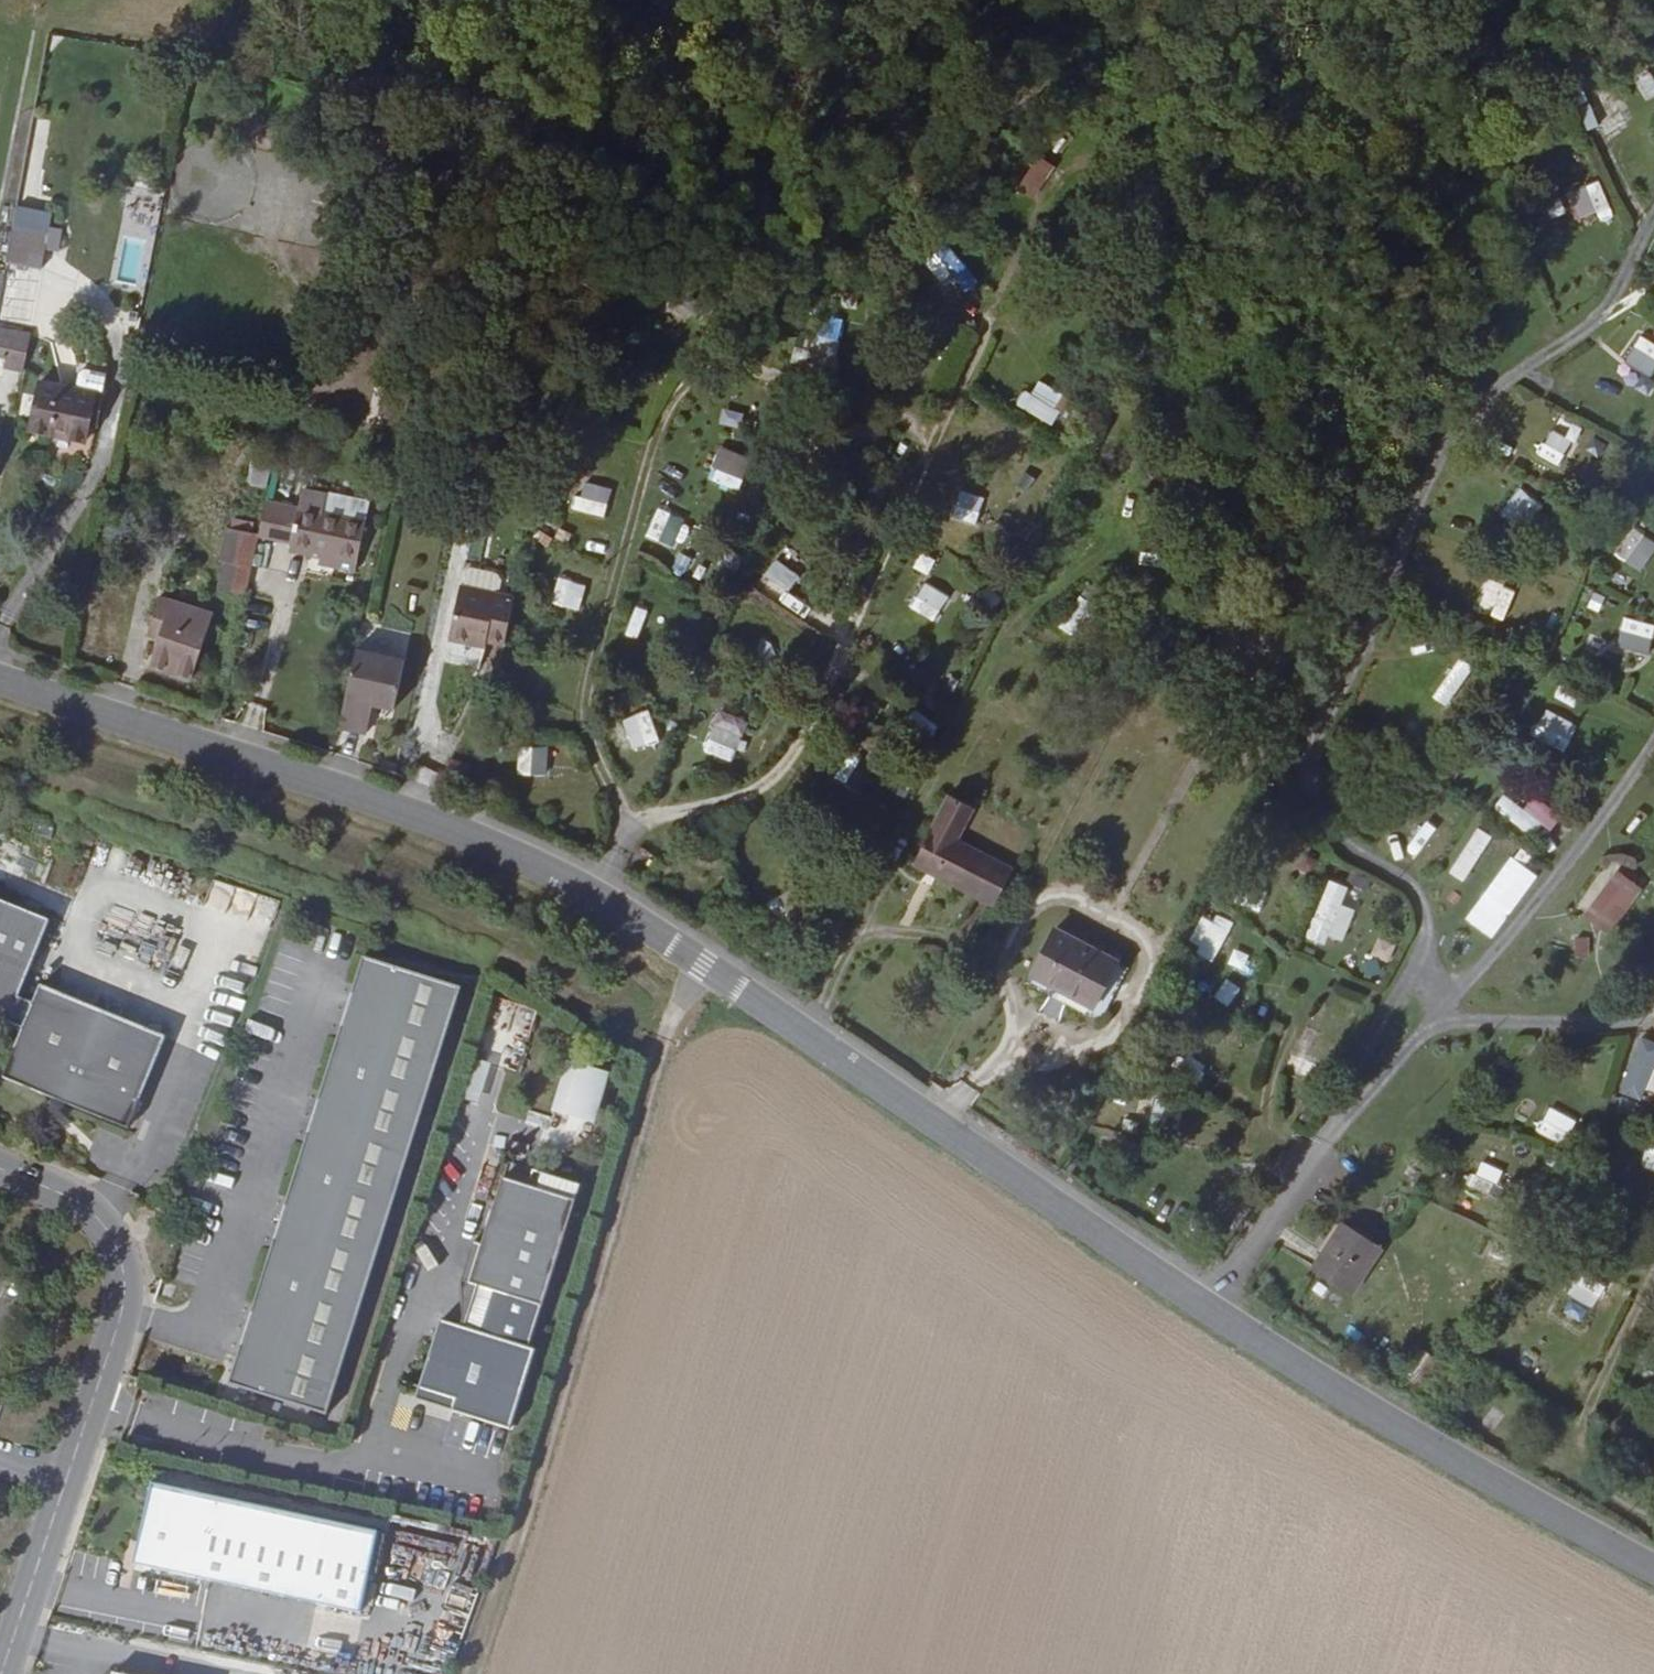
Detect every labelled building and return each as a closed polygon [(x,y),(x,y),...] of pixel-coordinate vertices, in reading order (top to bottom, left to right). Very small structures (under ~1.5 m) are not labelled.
[(1035,219),(1066,176),(1039,157),(1008,200),(1035,219)] [(1578,224),(1611,212),(1599,179),(1566,192),(1578,224)] [(7,263),(42,267),(44,246),(52,247),(56,211),(12,206),(7,263)] [(1,368),(0,372),(0,376),(19,380),(27,339),(0,334),(0,368),(1,368)] [(1653,374),(1653,344),(1640,336),(1625,363),(1651,379),(1653,374)] [(812,350),(792,350),(792,365),(832,366),(833,339),(812,339),(812,350)] [(1018,405),(1051,426),(1068,400),(1036,378),(1018,405)] [(83,449),(92,402),(34,390),(24,437),(83,449)] [(718,426),(740,430),(743,413),(722,409),(718,426)] [(1537,454),(1557,467),(1573,442),(1553,428),(1537,454)] [(741,490),(750,456),(716,447),(707,481),(741,490)] [(574,510),(604,518),(612,489),(582,481),(574,510)] [(1522,532),(1543,507),(1520,488),(1499,513),(1522,532)] [(952,519),(978,525),(985,496),(959,490),(952,519)] [(292,511),(257,503),(250,538),(308,552),(317,515),(312,514),(316,496),(296,491),(292,511)] [(656,508),(644,538),(672,549),(684,519),(656,508)] [(317,515),(308,552),(312,552),(310,565),(344,572),(355,524),(317,515)] [(1653,554),(1653,542),(1633,527),(1614,555),(1641,573),(1653,554)] [(233,593),(243,545),(222,541),(211,589),(233,593)] [(762,574),(755,584),(778,599),(785,589),(762,574)] [(579,611),(585,585),(557,578),(550,604),(579,611)] [(1501,618),(1514,591),(1486,578),(1473,605),(1501,618)] [(926,582),(909,607),(935,624),(951,598),(926,582)] [(1080,594),(1059,626),(1077,638),(1098,606),(1080,594)] [(459,653),(470,599),(452,595),(442,649),(459,653)] [(185,635),(193,613),(193,612),(153,598),(140,635),(153,640),(143,666),(182,679),(197,638),(196,638),(185,635)] [(467,647),(497,653),(507,606),(470,599),(459,653),(465,654),(467,647)] [(640,640),(647,609),(633,606),(625,637),(640,640)] [(185,635),(196,638),(204,616),(193,613),(185,635)] [(1653,638),(1653,625),(1623,618),(1617,647),(1651,654),(1653,638)] [(1445,707),(1476,669),(1462,658),(1431,696),(1445,707)] [(346,659),(330,731),(359,738),(364,714),(386,719),(397,670),(346,659)] [(1574,709),(1583,692),(1563,681),(1554,699),(1574,709)] [(1531,734),(1563,754),(1579,728),(1547,708),(1531,734)] [(622,752),(648,741),(638,717),(612,728),(622,752)] [(517,775),(549,776),(550,748),(518,747),(517,775)] [(1504,793),(1493,807),(1537,842),(1559,814),(1535,796),(1524,810),(1504,793)] [(484,810),(470,807),(468,819),(482,821),(484,810)] [(935,813),(905,875),(927,886),(924,894),(983,922),(1000,886),(944,858),(960,825),(935,813)] [(1464,883),(1493,837),(1477,827),(1448,873),(1464,883)] [(1581,916),(1608,936),(1642,888),(1616,869),(1581,916)] [(901,882),(924,894),(927,886),(905,875),(901,882)] [(1325,880),(1309,938),(1344,948),(1354,908),(1343,905),(1348,887),(1325,880)] [(40,973),(32,991),(23,1015),(8,1009),(18,985),(49,909),(0,891),(0,1014),(20,1023),(0,1071),(125,1122),(167,1025),(40,973)] [(164,957),(172,927),(111,911),(103,941),(164,957)] [(1213,961),(1231,926),(1203,911),(1185,947),(1213,961)] [(1041,943),(1019,989),(1041,1000),(1042,997),(1082,1015),(1102,974),(1041,943)] [(330,1405),(462,977),(363,947),(231,1374),(330,1405)] [(1224,978),(1214,998),(1228,1005),(1238,986),(1224,978)] [(1321,1091),(1364,996),(1327,980),(1285,1075),(1321,1091)] [(18,985),(8,1009),(23,1015),(32,991),(18,985)] [(1653,1075),(1653,1042),(1636,1037),(1622,1096),(1647,1103),(1653,1075)] [(538,1147),(591,1153),(602,1069),(561,1064),(553,1129),(540,1127),(538,1147)] [(1173,1131),(1183,1112),(1159,1100),(1150,1119),(1173,1131)] [(1549,1107),(1536,1132),(1562,1145),(1575,1119),(1549,1107)] [(1653,1172),(1653,1143),(1649,1141),(1639,1167),(1653,1172)] [(1468,1185),(1491,1197),(1503,1171),(1481,1160),(1468,1185)] [(138,1197),(136,1203),(155,1211),(160,1201),(140,1193),(138,1197)] [(1335,1222),(1309,1275),(1356,1298),(1383,1245),(1335,1222)] [(439,1307),(420,1375),(456,1384),(453,1397),(509,1412),(532,1331),(439,1307)] [(375,1520),(153,1475),(137,1552),(359,1597),(375,1520)]
